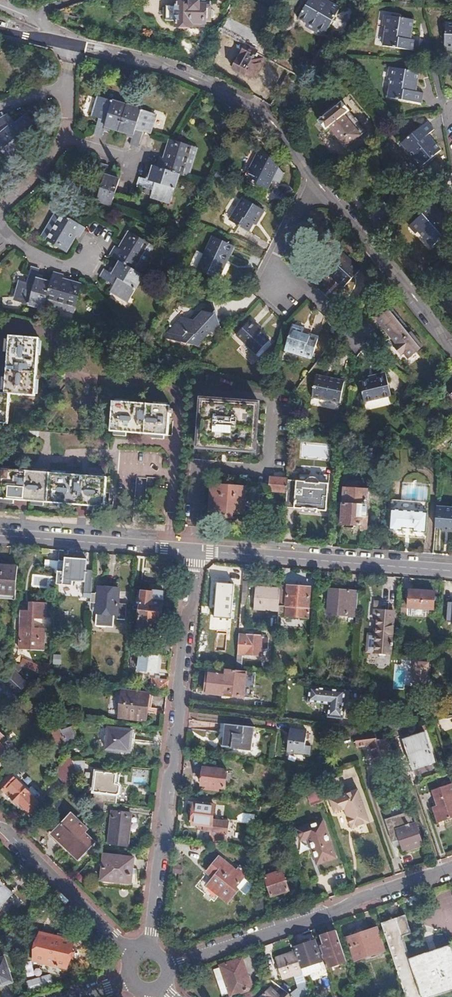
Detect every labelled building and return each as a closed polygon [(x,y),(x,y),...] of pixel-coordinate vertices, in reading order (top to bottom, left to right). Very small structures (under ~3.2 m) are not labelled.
[(211,22),(211,18),(213,18),(214,16),(214,10),(213,10),(213,5),(211,5),(211,1),(217,1),(217,0),(200,0),(200,1),(191,1),(190,0),(180,0),(179,1),(176,2),(176,6),(166,6),(166,9),(163,9),(163,18),(166,18),(166,21),(176,21),(176,26),(199,27),(200,23),(205,23),(205,22),(211,22)] [(316,29),(318,25),(326,30),(338,8),(323,0),(309,0),(299,20),(316,29)] [(379,25),(385,26),(389,27),(390,17),(380,15),(379,25)] [(389,27),(385,26),(382,47),(414,52),(416,41),(406,39),(406,36),(409,36),(412,20),(390,17),(389,27)] [(451,48),(451,22),(443,21),(441,43),(451,44),(451,48)] [(318,25),(316,29),(313,34),(322,39),(326,30),(318,25)] [(451,54),(451,48),(451,44),(441,43),(440,53),(451,54)] [(263,58),(244,45),(232,69),(243,74),(245,72),(254,77),(263,58)] [(384,79),(390,80),(394,80),(395,70),(386,68),(384,79)] [(394,80),(390,80),(387,100),(420,105),(421,95),(411,94),(411,89),(414,89),(417,73),(395,70),(394,80)] [(109,128),(118,131),(126,105),(99,96),(92,116),(97,118),(93,133),(101,136),(105,125),(109,126),(109,128)] [(345,148),(364,131),(341,103),(335,107),(334,105),(323,114),(324,116),(319,121),(325,129),(328,127),(345,148)] [(133,133),(129,145),(137,147),(142,132),(148,133),(154,113),(126,105),(118,131),(127,134),(128,132),(133,133)] [(7,113),(0,117),(0,126),(6,122),(10,127),(7,130),(6,129),(0,134),(0,150),(7,158),(11,155),(10,154),(16,149),(17,150),(36,135),(29,126),(33,122),(26,114),(15,123),(7,113)] [(29,126),(36,135),(40,131),(33,122),(29,126)] [(401,144),(414,160),(417,158),(423,166),(439,152),(429,140),(428,141),(424,138),(432,131),(426,123),(401,144)] [(190,146),(169,139),(164,154),(166,155),(165,159),(158,157),(155,167),(178,175),(187,177),(190,167),(185,165),(190,146)] [(257,155),(261,148),(256,142),(252,148),(257,155)] [(197,148),(190,146),(185,165),(190,167),(197,148)] [(279,167),(261,148),(257,155),(246,179),(265,189),(273,174),(275,175),(279,167)] [(417,158),(414,160),(408,165),(415,173),(423,166),(417,158)] [(82,197),(111,206),(118,179),(109,176),(108,179),(104,177),(107,165),(99,163),(94,179),(88,177),(82,197)] [(178,175),(155,167),(152,166),(149,175),(151,176),(150,181),(139,177),(136,186),(151,190),(149,196),(169,202),(178,175)] [(257,221),(263,211),(242,199),(228,222),(247,233),(255,220),(257,221)] [(420,217),(414,222),(421,231),(418,233),(430,248),(451,229),(451,228),(446,221),(444,223),(440,219),(442,217),(433,206),(420,217)] [(84,228),(56,210),(50,220),(55,223),(45,240),(65,252),(73,239),(70,237),(73,234),(78,237),(84,228)] [(40,237),(45,240),(55,223),(50,220),(40,237)] [(413,237),(418,233),(421,231),(414,222),(406,229),(413,237)] [(114,246),(108,256),(118,262),(137,273),(143,264),(138,261),(147,244),(128,232),(120,245),(122,246),(119,250),(114,246)] [(219,261),(227,245),(208,236),(192,268),(213,279),(221,263),(219,261)] [(138,261),(143,264),(153,247),(147,244),(138,261)] [(319,266),(331,278),(334,276),(343,285),(357,269),(335,248),(319,266)] [(127,301),(141,276),(137,273),(118,262),(113,270),(115,271),(113,275),(103,269),(98,277),(112,285),(109,290),(127,301)] [(26,279),(35,281),(38,269),(29,267),(26,279)] [(61,282),(63,275),(52,272),(49,282),(42,305),(54,308),(55,302),(74,307),(80,285),(65,281),(65,283),(61,282)] [(334,276),(331,278),(341,287),(343,285),(334,276)] [(35,281),(26,279),(25,282),(19,281),(14,301),(41,309),(42,305),(49,282),(40,280),(39,282),(35,281)] [(72,313),(74,307),(55,302),(54,308),(72,313)] [(202,312),(211,315),(213,312),(210,303),(202,312)] [(410,355),(421,346),(388,304),(375,315),(397,343),(393,347),(400,356),(406,350),(410,355)] [(208,318),(211,315),(202,312),(199,314),(195,311),(187,320),(180,318),(163,337),(191,344),(192,341),(197,342),(203,336),(209,337),(218,327),(208,318)] [(235,335),(254,354),(267,340),(254,327),(256,325),(250,319),(235,335)] [(309,357),(315,335),(300,331),(301,328),(289,324),(282,349),(309,357)] [(2,393),(9,394),(32,396),(38,338),(7,335),(6,339),(1,338),(0,351),(6,351),(2,393)] [(362,401),(389,395),(383,372),(372,374),(373,378),(357,381),(362,401)] [(339,402),(342,380),(313,376),(310,399),(339,402)] [(2,393),(0,393),(0,422),(6,423),(9,394),(2,393)] [(215,448),(230,450),(253,451),(257,402),(252,402),(252,400),(248,400),(248,402),(213,399),(213,397),(203,396),(203,398),(199,398),(195,447),(215,448)] [(111,402),(108,432),(112,432),(112,435),(125,436),(125,433),(166,437),(168,414),(170,414),(170,409),(168,408),(168,406),(111,402)] [(0,468),(0,503),(11,504),(12,500),(49,503),(49,507),(62,508),(62,504),(103,507),(106,477),(0,468)] [(284,498),(326,501),(327,483),(318,482),(318,481),(315,477),(313,476),(311,475),(309,476),(306,477),(303,481),(285,480),(284,496),(284,498)] [(154,489),(155,478),(136,476),(135,488),(154,489)] [(284,496),(285,480),(267,479),(266,494),(284,496)] [(358,528),(364,529),(365,516),(363,516),(365,489),(356,488),(356,484),(353,484),(353,482),(345,482),(345,487),(342,487),(339,524),(358,525),(358,528)] [(243,513),(245,487),(210,484),(208,511),(220,512),(220,516),(230,517),(231,513),(243,513)] [(389,530),(424,532),(427,486),(400,485),(400,501),(390,500),(389,530)] [(325,511),(326,501),(284,498),(283,507),(301,508),(301,507),(316,508),(316,509),(325,511)] [(434,506),(433,526),(440,527),(440,529),(451,530),(451,507),(434,506)] [(64,563),(58,563),(56,580),(82,582),(82,589),(91,590),(92,578),(85,577),(86,561),(74,560),(74,556),(67,556),(66,559),(64,559),(64,563)] [(18,568),(0,566),(0,594),(15,595),(18,568)] [(97,592),(91,591),(90,601),(96,602),(95,610),(117,612),(118,602),(119,587),(97,585),(97,592)] [(310,588),(280,585),(280,589),(279,605),(308,608),(310,588)] [(279,605),(280,589),(256,588),(254,609),(278,611),(279,605)] [(91,590),(82,589),(80,614),(89,614),(90,601),(91,591),(91,590)] [(241,603),(242,592),(227,590),(226,602),(228,602),(224,631),(227,635),(226,640),(224,640),(224,645),(225,645),(225,651),(216,650),(214,664),(223,665),(224,656),(237,657),(237,655),(241,603)] [(356,615),(358,591),(329,590),(327,613),(356,615)] [(137,607),(137,610),(161,612),(163,592),(151,591),(151,593),(141,592),(140,607),(137,607)] [(419,617),(421,592),(407,591),(406,607),(410,607),(410,616),(419,617)] [(433,592),(421,592),(419,617),(427,618),(427,609),(432,609),(433,592)] [(445,598),(442,625),(447,625),(447,629),(451,629),(451,599),(445,598)] [(118,602),(117,612),(117,617),(125,617),(126,603),(118,602)] [(307,618),(308,608),(279,605),(278,611),(278,615),(307,618)] [(161,612),(137,610),(137,613),(139,613),(138,629),(148,630),(149,622),(160,623),(161,612)] [(355,623),(356,615),(327,613),(327,620),(355,623)] [(374,661),(389,661),(392,620),(373,619),(372,627),(376,628),(374,661)] [(43,651),(43,639),(37,639),(37,630),(19,629),(18,650),(43,651)] [(239,655),(241,655),(261,657),(262,636),(241,635),(239,655)] [(155,641),(154,650),(169,651),(170,643),(155,641)] [(156,672),(158,657),(140,655),(139,671),(156,672)] [(415,661),(414,688),(428,688),(430,662),(415,661)] [(393,688),(413,688),(414,662),(394,662),(393,688)] [(16,666),(12,670),(26,684),(30,680),(16,666)] [(236,671),(207,668),(204,694),(242,698),(245,672),(240,671),(236,671)] [(26,684),(12,670),(1,681),(15,695),(26,684)] [(167,690),(168,681),(151,679),(150,688),(167,690)] [(340,720),(343,691),(307,687),(306,703),(326,705),(325,718),(340,720)] [(144,721),(147,695),(121,692),(118,718),(144,721)] [(399,734),(395,722),(386,723),(391,737),(399,734)] [(252,751),(255,728),(224,724),(222,747),(252,751)] [(130,746),(131,731),(108,728),(106,750),(127,752),(127,746),(130,746)] [(304,754),(306,731),(289,729),(286,752),(304,754)] [(433,760),(423,732),(402,739),(412,767),(433,760)] [(374,733),(360,735),(364,746),(369,745),(376,766),(391,761),(384,739),(376,740),(374,733)] [(364,746),(360,735),(354,735),(356,747),(364,746)] [(78,778),(71,761),(57,776),(68,787),(78,778)] [(224,788),(226,770),(203,768),(201,785),(204,786),(204,790),(217,791),(218,787),(224,788)] [(340,773),(347,792),(360,787),(353,768),(340,773)] [(21,810),(23,808),(37,794),(30,787),(26,791),(18,783),(21,780),(13,772),(10,775),(6,771),(0,777),(0,788),(21,810)] [(114,784),(115,774),(95,772),(93,792),(116,795),(120,793),(120,786),(119,784),(114,784)] [(451,818),(451,805),(451,803),(451,791),(450,786),(437,791),(439,798),(433,800),(435,806),(431,808),(436,823),(451,818)] [(309,790),(310,805),(325,804),(323,788),(309,790)] [(351,829),(369,823),(358,790),(330,799),(334,813),(345,809),(348,817),(347,818),(351,829)] [(38,795),(37,794),(23,808),(27,812),(32,812),(36,809),(37,803),(34,800),(38,795)] [(102,813),(103,804),(86,802),(89,812),(102,813)] [(228,836),(229,821),(212,819),(214,804),(193,802),(192,811),(188,811),(187,823),(202,825),(202,829),(210,830),(210,834),(228,836)] [(51,805),(48,808),(48,811),(50,814),(53,814),(55,812),(56,808),(54,806),(51,805)] [(331,846),(318,809),(291,817),(295,829),(303,827),(312,852),(331,846)] [(127,847),(130,817),(125,817),(125,814),(111,812),(108,845),(127,847)] [(395,830),(413,825),(408,812),(383,820),(392,848),(400,845),(395,830)] [(87,830),(77,819),(73,824),(67,818),(51,833),(77,859),(94,842),(84,833),(87,830)] [(415,824),(413,825),(395,830),(400,845),(402,852),(422,846),(415,824)] [(131,884),(134,859),(102,856),(99,887),(112,888),(113,883),(131,884)] [(235,887),(246,874),(239,868),(235,872),(218,858),(206,872),(212,878),(207,885),(227,902),(238,890),(235,887)] [(288,890),(281,871),(265,877),(271,896),(288,890)] [(13,894),(0,881),(0,907),(13,894)] [(413,970),(410,960),(408,961),(400,937),(409,934),(402,917),(381,923),(398,974),(413,970)] [(384,950),(376,929),(349,938),(356,959),(384,950)] [(346,962),(336,931),(321,936),(323,942),(318,943),(326,968),(346,962)] [(65,969),(72,940),(39,933),(32,961),(65,969)] [(314,941),(294,948),(296,953),(301,968),(321,961),(314,941)] [(451,992),(451,956),(450,948),(410,960),(413,970),(398,974),(405,996),(436,996),(451,992)] [(301,968),(296,953),(274,961),(281,980),(303,973),(301,968)] [(0,960),(0,987),(11,983),(3,959),(0,960)] [(241,960),(213,969),(222,996),(225,996),(251,988),(241,960)]
